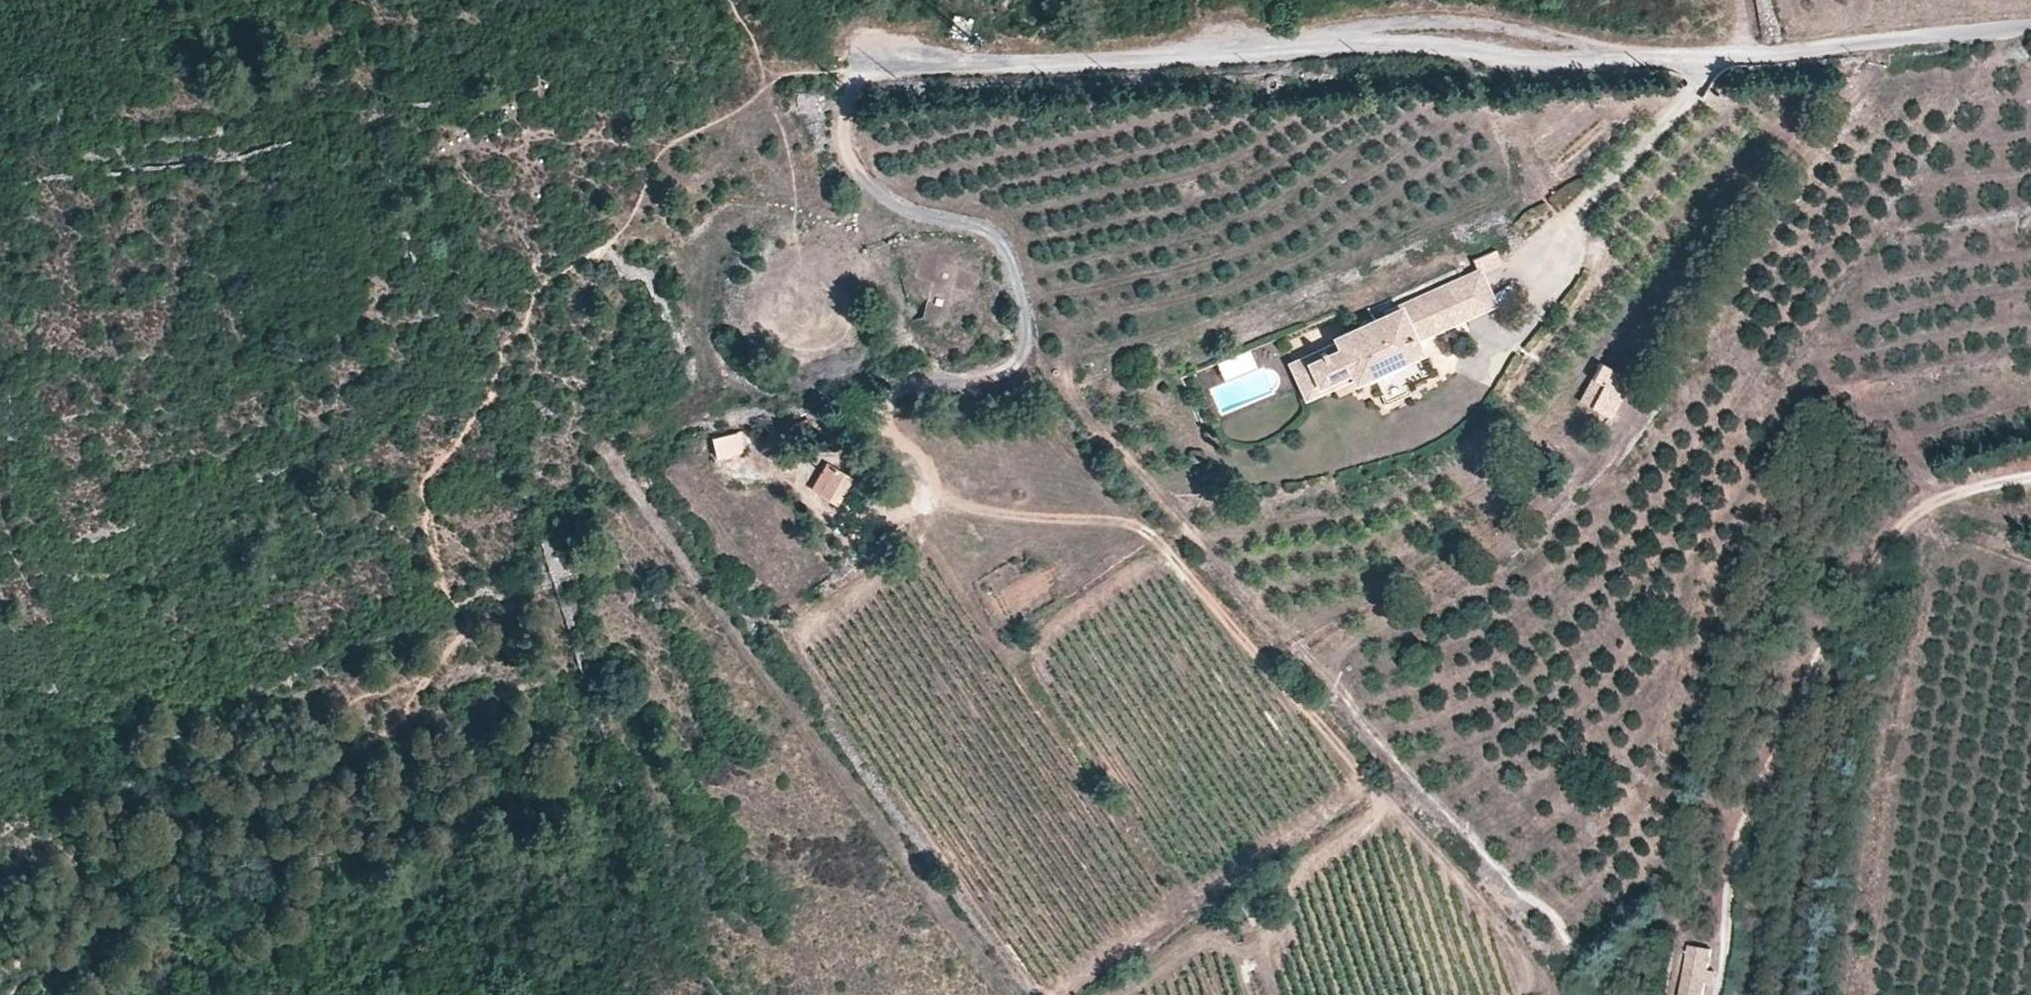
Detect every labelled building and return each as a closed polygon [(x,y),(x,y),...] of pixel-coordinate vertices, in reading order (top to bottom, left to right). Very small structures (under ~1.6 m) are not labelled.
[(1479,272),(1501,263),(1495,247),(1473,256),(1479,272)] [(1489,303),(1479,280),(1375,322),(1373,317),(1362,322),(1364,328),(1358,331),(1361,336),(1319,354),(1320,357),(1315,360),(1321,374),(1326,372),(1329,377),(1355,366),(1358,373),(1377,365),(1380,373),(1396,367),(1396,359),(1420,349),(1414,334),(1489,303)] [(1615,401),(1594,387),(1583,402),(1597,412),(1584,431),(1601,442),(1614,423),(1605,417),(1615,401)] [(710,434),(713,456),(745,452),(742,430),(710,434)] [(851,479),(823,462),(807,487),(836,504),(851,479)] [(1682,945),(1676,994),(1704,994),(1710,949),(1682,945)]
